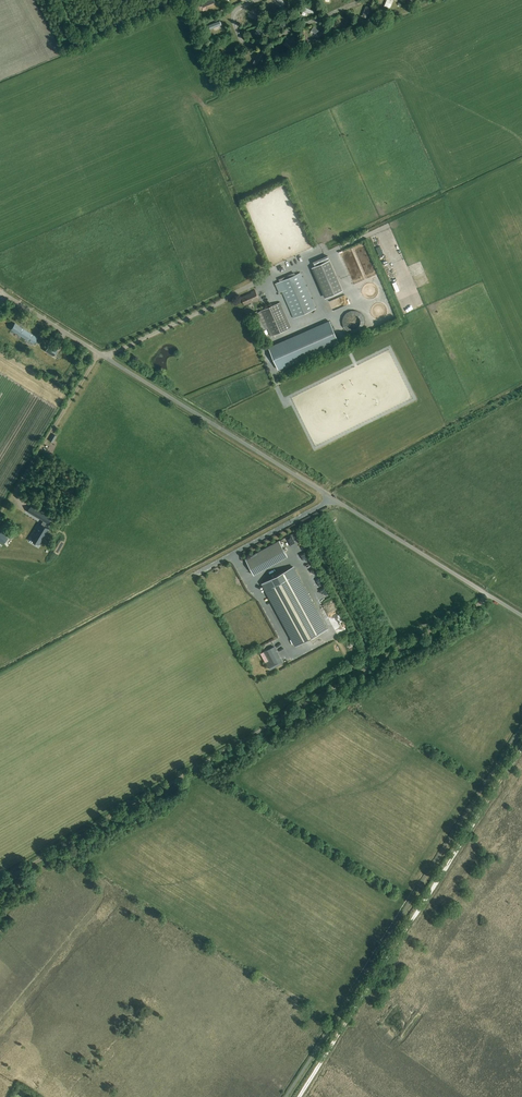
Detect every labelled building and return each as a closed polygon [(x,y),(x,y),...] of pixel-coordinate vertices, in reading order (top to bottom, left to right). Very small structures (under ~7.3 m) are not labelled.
[(263,6),(273,9),(275,2),(267,0),(265,0),(263,6)] [(330,18),(328,22),(337,28),(340,24),(330,18)] [(306,38),(307,36),(310,38),(313,34),(304,29),(301,34),(306,38)] [(330,260),(313,267),(327,298),(343,291),(330,260)] [(404,272),(407,279),(415,274),(412,268),(404,272)] [(343,270),(340,271),(345,285),(354,281),(350,270),(344,272),(343,270)] [(301,273),(275,284),(279,293),(282,292),(294,318),(316,309),(301,273)] [(252,293),(242,297),(245,305),(255,301),(255,302),(260,300),(255,290),(251,292),(252,293)] [(280,303),(260,311),(271,336),(291,328),(280,303)] [(331,318),(336,329),(339,328),(342,336),(357,329),(349,313),(346,314),(345,311),(331,318)] [(269,348),(279,369),(339,343),(329,322),(269,348)] [(34,344),(38,337),(15,323),(11,330),(34,344)] [(54,356),(58,350),(52,346),(48,352),(54,356)] [(49,441),(53,443),(57,436),(53,433),(49,441)] [(51,518),(41,512),(38,518),(44,522),(42,524),(40,523),(32,537),(41,542),(49,529),(45,526),(46,523),(47,524),(51,518)] [(23,537),(28,532),(13,519),(9,524),(16,530),(12,534),(16,538),(20,534),(23,537)] [(3,544),(8,538),(1,532),(0,533),(0,541),(3,544)] [(292,544),(286,547),(289,555),(295,552),(292,544)] [(255,554),(246,559),(254,575),(264,569),(255,554)] [(263,584),(296,646),(327,629),(293,567),(263,584)] [(333,635),(333,634),(338,632),(336,624),(329,626),(330,629),(326,631),(328,636),(333,635)] [(274,647),(267,651),(268,651),(274,663),(269,666),(270,670),(283,663),(274,647)]
